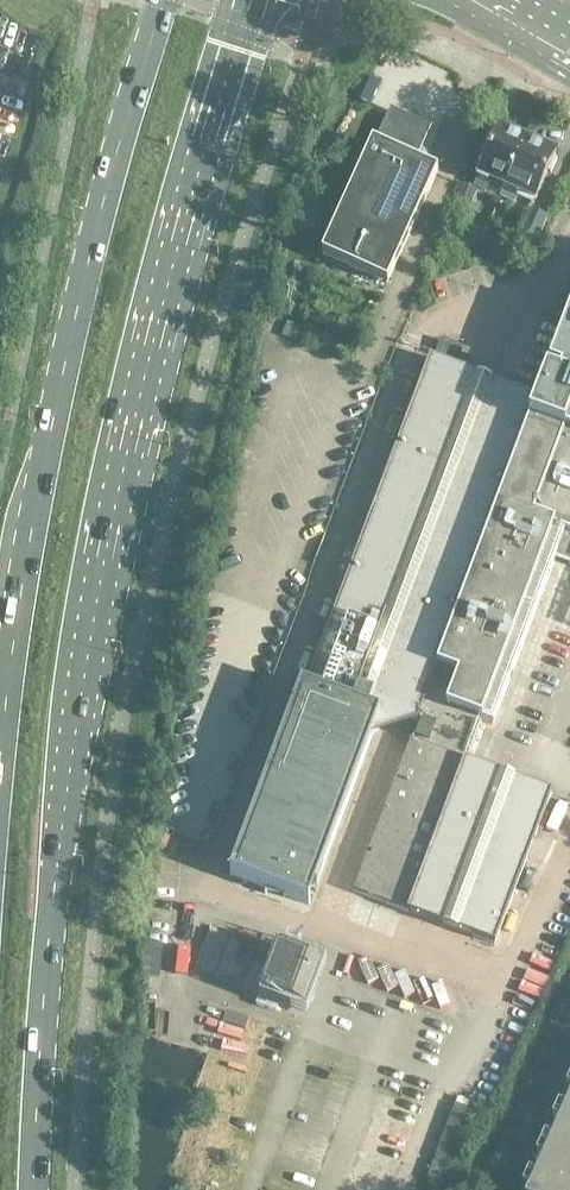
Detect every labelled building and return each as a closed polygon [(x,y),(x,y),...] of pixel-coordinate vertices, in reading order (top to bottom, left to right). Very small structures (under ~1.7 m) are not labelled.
[(372,143),(323,253),(341,262),(388,282),(397,262),(437,172),(416,162),(416,161),(424,144),(429,132),(419,128),(418,127),(387,114),(374,142),(373,143),(372,143)] [(477,179),(481,181),(482,179),(505,190),(528,141),(522,139),(524,134),(506,126),(504,131),(500,129),(477,179)] [(528,141),(505,190),(503,194),(514,199),(516,194),(527,199),(528,197),(535,200),(548,172),(551,173),(558,159),(554,158),(556,154),(528,141)] [(466,195),(460,212),(468,215),(474,198),(466,195)] [(547,216),(532,209),(520,235),(536,242),(547,216)] [(478,247),(485,231),(473,226),(466,241),(478,247)] [(498,237),(485,231),(478,247),(491,253),(498,237)] [(309,679),(307,687),(302,685),(239,854),(244,856),(237,873),(232,871),(231,875),(309,904),(311,901),(305,899),(312,881),(317,883),(376,725),(372,724),(378,705),(418,720),(411,739),(468,760),(482,721),(493,725),(557,553),(569,558),(569,314),(554,357),(566,362),(559,380),(547,375),(544,385),(543,385),(539,397),(508,385),(431,356),(309,679)] [(458,362),(464,343),(441,335),(435,354),(458,362)] [(468,760),(411,739),(354,891),(495,944),(552,792),(468,760)] [(159,846),(170,850),(174,839),(163,835),(159,846)] [(144,971),(157,973),(162,943),(150,940),(144,971)] [(277,949),(261,992),(304,1009),(321,965),(277,949)] [(547,1151),(569,1161),(569,1102),(569,1101),(547,1151)] [(530,1189),(569,1189),(569,1161),(547,1151),(530,1189)]
